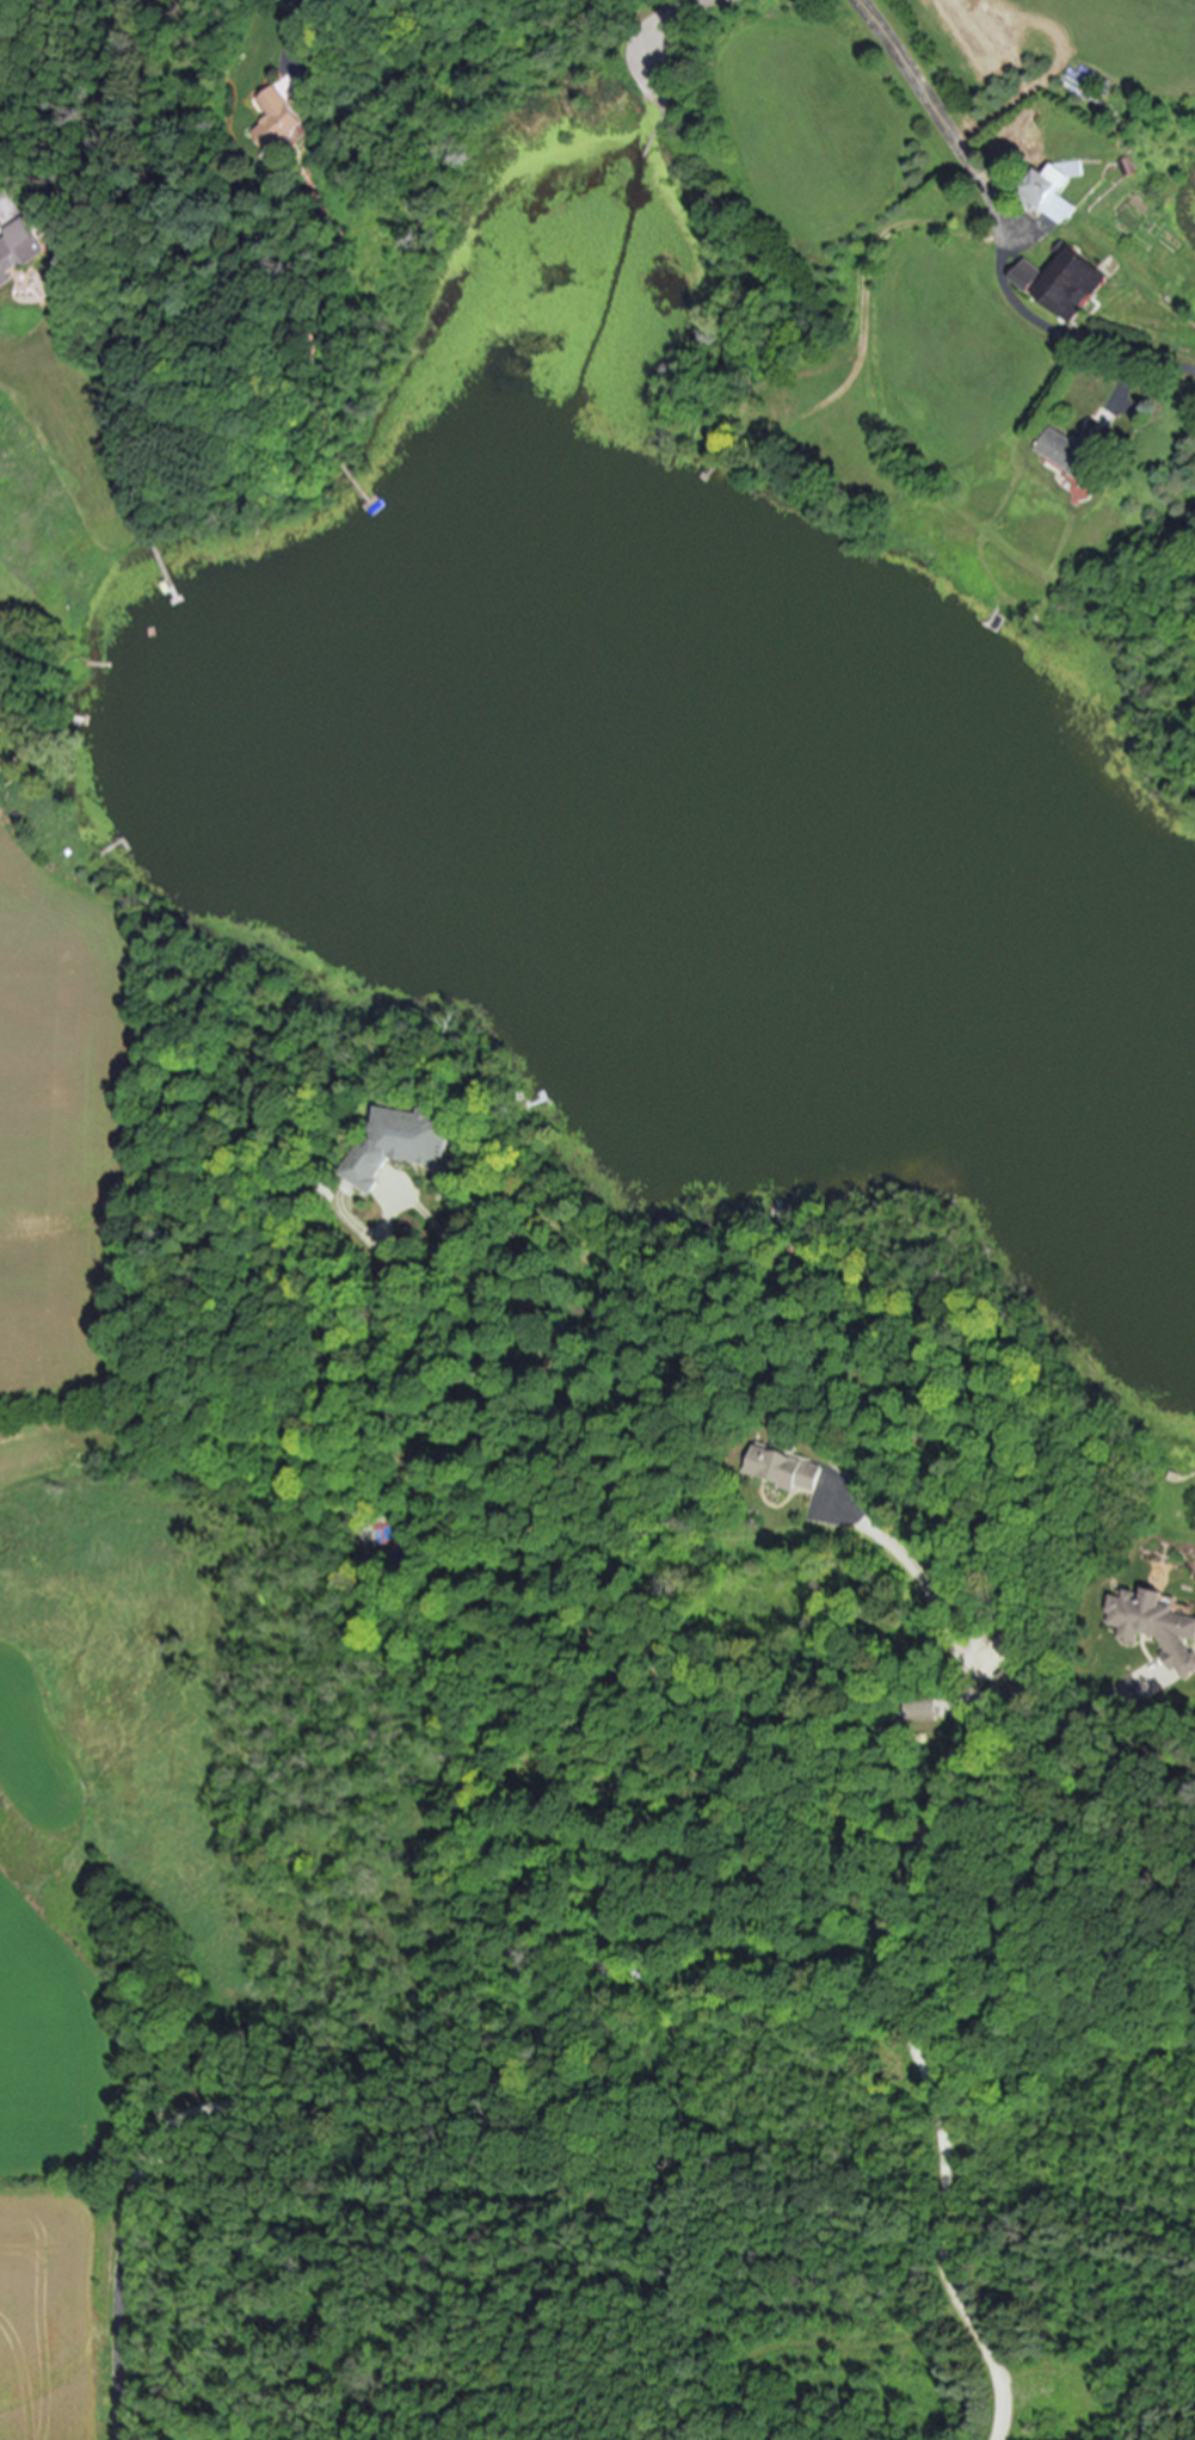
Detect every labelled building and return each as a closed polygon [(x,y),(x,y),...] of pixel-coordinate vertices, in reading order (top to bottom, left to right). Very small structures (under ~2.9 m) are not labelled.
[(268,118),(248,134),(268,157),(305,125),(272,86),(254,102),(268,118)] [(1055,195),(1066,178),(1082,177),(1081,162),(1048,165),(1044,172),(1029,173),(1018,190),(1018,199),(1058,225),(1064,225),(1075,208),(1055,195)] [(11,282),(7,274),(43,254),(23,219),(0,232),(0,233),(3,239),(0,240),(0,288),(11,282)] [(1045,275),(1020,260),(1005,283),(1072,325),(1103,275),(1061,249),(1045,275)] [(1107,439),(1088,427),(1077,445),(1050,429),(1035,453),(1087,485),(1097,470),(1091,466),(1107,439)] [(375,1107),(371,1137),(344,1177),(372,1195),(379,1186),(380,1175),(387,1165),(388,1159),(413,1162),(415,1164),(442,1168),(445,1147),(452,1136),(448,1133),(454,1124),(430,1108),(422,1106),(417,1113),(375,1107)] [(814,1491),(820,1463),(744,1446),(737,1477),(790,1488),(790,1486),(814,1491)] [(1187,1652),(1182,1639),(1194,1642),(1194,1619),(1173,1614),(1170,1607),(1158,1604),(1160,1593),(1139,1589),(1137,1602),(1134,1594),(1122,1592),(1120,1603),(1116,1602),(1115,1609),(1108,1612),(1105,1626),(1117,1628),(1115,1637),(1117,1642),(1134,1646),(1137,1634),(1156,1638),(1161,1651),(1160,1655),(1166,1670),(1176,1672),(1179,1678),(1194,1672),(1194,1654),(1187,1652)] [(934,1722),(934,1703),(903,1703),(903,1722),(934,1722)]
